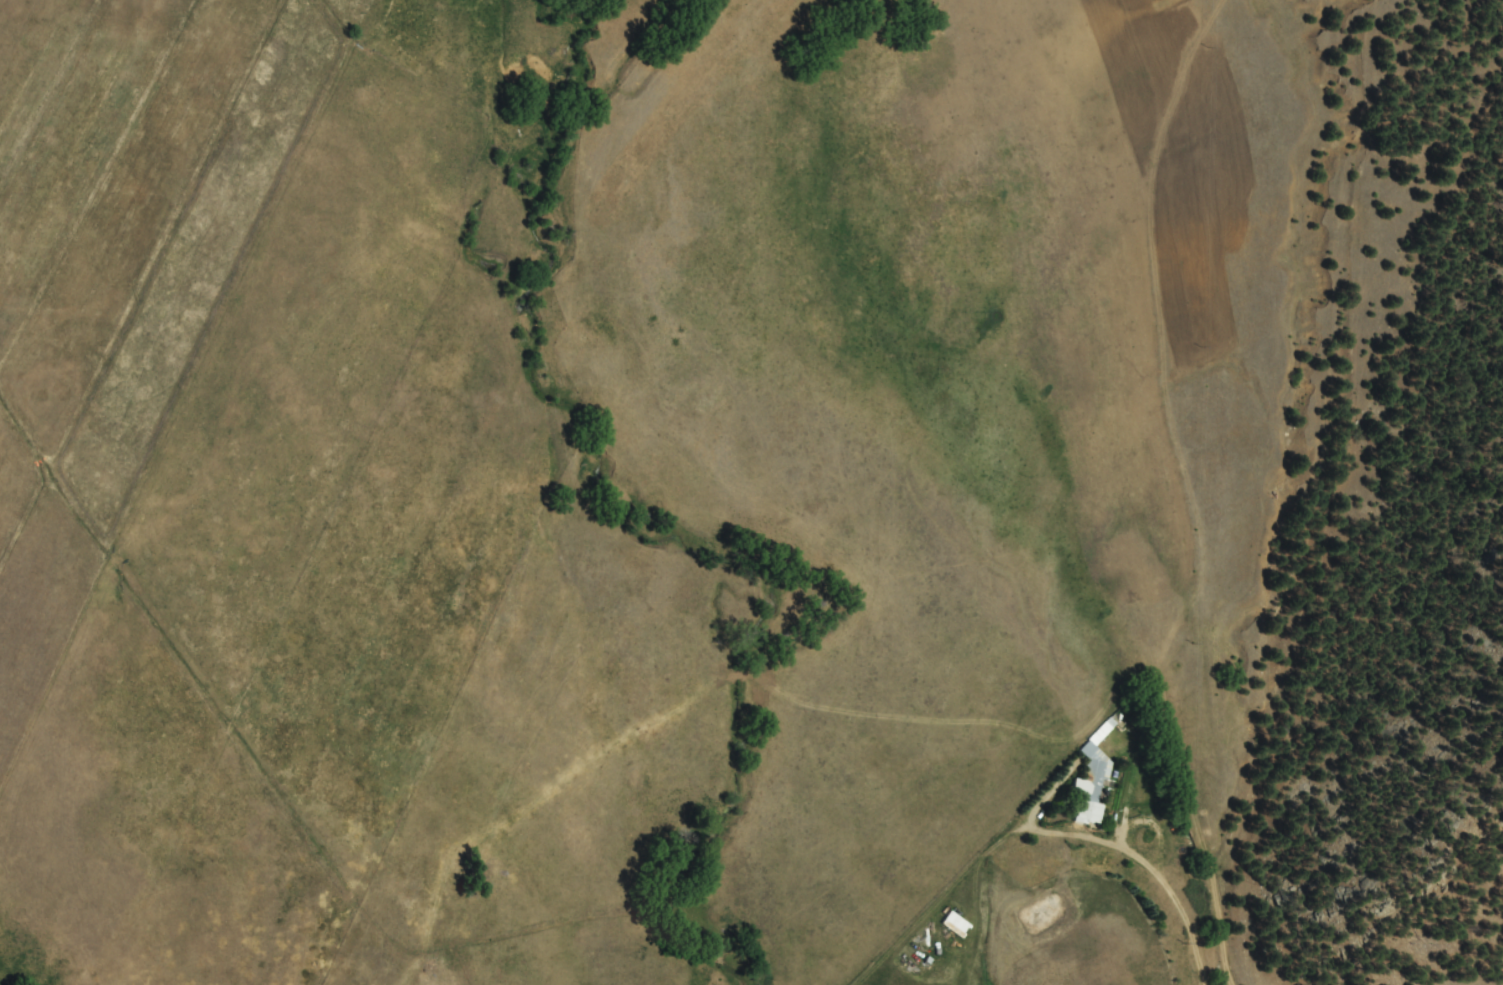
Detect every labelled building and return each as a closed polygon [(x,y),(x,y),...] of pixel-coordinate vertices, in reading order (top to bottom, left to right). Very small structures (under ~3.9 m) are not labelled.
[(1092,828),(1101,781),(1107,781),(1112,755),(1079,749),(1078,756),(1083,757),(1079,781),(1069,779),(1066,797),(1072,798),(1067,824),(1092,828)]
